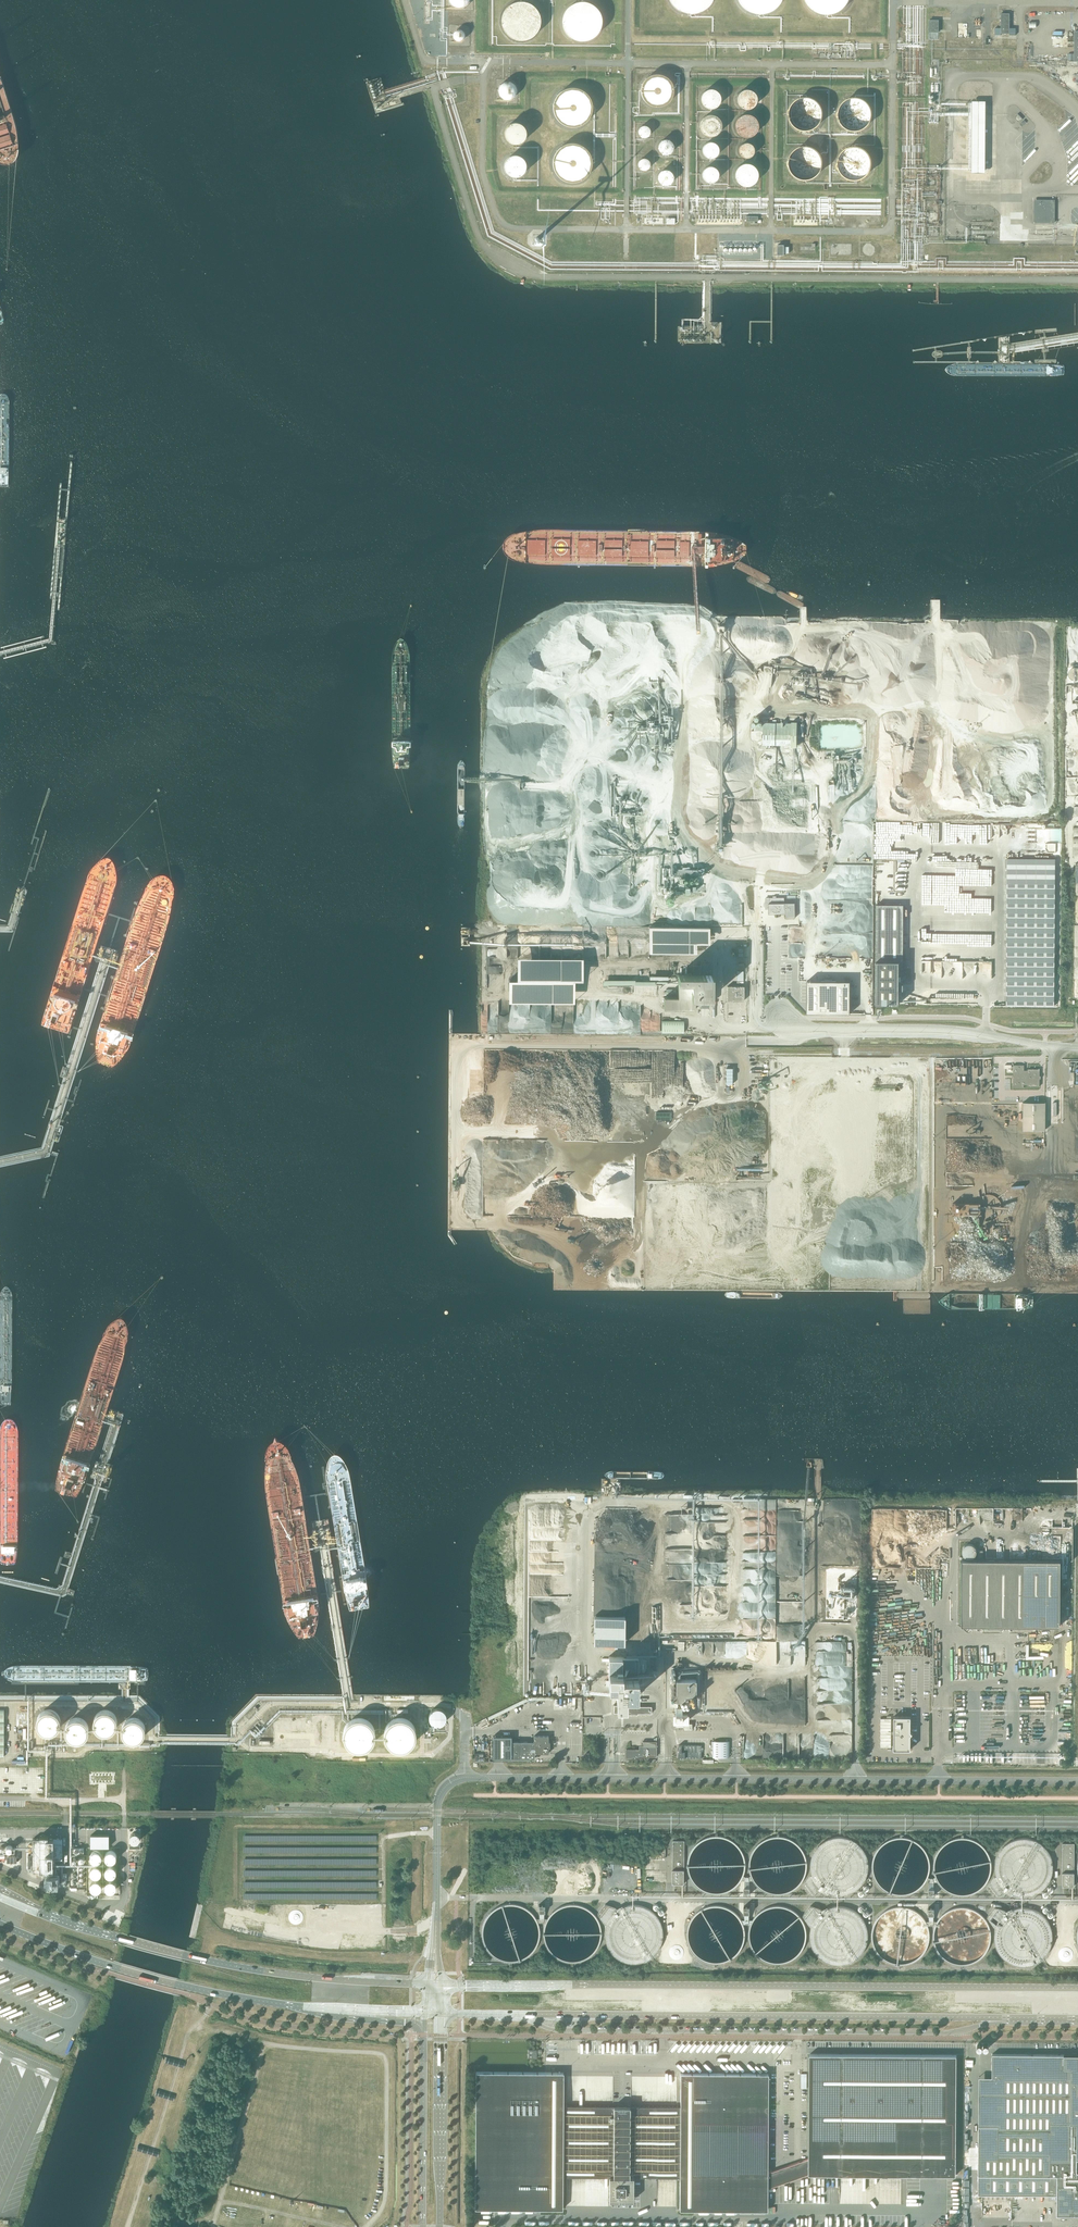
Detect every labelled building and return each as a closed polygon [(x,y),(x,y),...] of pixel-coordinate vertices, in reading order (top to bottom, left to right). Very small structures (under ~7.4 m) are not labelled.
[(670,1),(671,3),(672,4),(673,5),(673,6),(674,7),(676,8),(677,9),(678,9),(679,10),(680,11),(681,11),(682,12),(683,12),(684,13),(686,13),(688,13),(689,14),(691,14),(692,14),(693,13),(695,13),(697,13),(698,12),(699,12),(701,11),(702,11),(703,10),(704,10),(705,8),(706,8),(707,7),(708,6),(709,5),(710,4),(710,3),(711,2),(712,1),(712,0),(670,0),(670,1)] [(738,1),(739,2),(740,3),(740,4),(741,5),(742,6),(743,7),(744,8),(745,9),(746,10),(747,11),(748,11),(750,12),(751,13),(753,13),(754,13),(755,14),(756,14),(758,14),(759,14),(761,14),(763,14),(764,14),(765,13),(766,13),(768,13),(769,12),(770,12),(771,11),(772,10),(773,10),(774,9),(775,8),(776,7),(777,6),(778,5),(779,3),(780,2),(780,1),(781,0),(738,0),(738,1)] [(806,0),(807,1),(807,3),(808,4),(809,5),(810,6),(810,7),(811,8),(813,9),(814,10),(815,10),(816,11),(817,12),(818,12),(819,13),(820,13),(822,14),(824,14),(825,14),(826,14),(827,14),(829,14),(830,14),(831,14),(833,14),(834,14),(835,13),(837,13),(838,12),(839,12),(840,11),(841,10),(842,10),(844,8),(845,7),(845,6),(846,6),(847,4),(848,3),(849,2),(849,1),(849,0),(806,0)] [(541,21),(541,20),(541,19),(540,18),(540,16),(540,15),(540,14),(539,13),(539,12),(538,11),(537,10),(537,9),(536,8),(535,7),(534,6),(532,5),(531,4),(530,4),(529,3),(527,2),(526,2),(525,2),(524,1),(522,1),(521,1),(519,1),(518,2),(517,2),(515,2),(514,3),(512,3),(511,4),(509,5),(508,6),(507,7),(506,8),(506,9),(505,10),(504,11),(503,13),(503,14),(502,15),(502,16),(502,17),(502,18),(501,20),(501,21),(501,22),(502,23),(502,24),(502,25),(502,26),(502,27),(503,28),(503,30),(504,31),(505,32),(506,33),(506,34),(507,35),(509,36),(510,37),(511,38),(512,38),(514,39),(515,40),(516,40),(517,40),(519,41),(520,41),(521,41),(523,41),(525,40),(527,40),(528,39),(529,39),(530,39),(531,38),(532,37),(534,36),(535,35),(536,34),(537,33),(538,32),(538,30),(539,29),(539,28),(540,27),(540,26),(540,25),(541,24),(541,23),(541,22),(541,21)] [(601,27),(601,26),(602,25),(602,24),(602,23),(602,22),(602,21),(602,20),(602,19),(602,18),(601,17),(601,16),(601,15),(601,14),(600,14),(600,12),(599,11),(599,10),(598,10),(598,9),(597,8),(596,7),(595,7),(594,6),(593,5),(591,4),(590,3),(589,3),(588,3),(587,2),(585,2),(584,2),(583,2),(582,2),(581,2),(579,2),(578,2),(577,2),(576,3),(574,3),(573,4),(572,5),(571,5),(570,6),(569,7),(568,8),(567,9),(566,10),(565,11),(565,12),(564,13),(564,14),(564,15),(563,16),(563,17),(563,18),(563,20),(563,21),(563,22),(563,24),(563,25),(563,26),(564,28),(564,29),(565,30),(565,31),(566,32),(567,33),(567,34),(568,35),(569,36),(570,37),(571,37),(571,38),(572,38),(573,39),(574,39),(576,40),(578,40),(579,41),(581,41),(583,41),(584,41),(585,41),(586,41),(587,40),(589,40),(590,39),(592,39),(593,38),(594,37),(595,36),(596,36),(596,35),(597,35),(598,34),(598,33),(599,32),(599,31),(600,30),(600,29),(601,28),(601,27)] [(1009,34),(1010,14),(1001,14),(1001,34),(1009,34)] [(939,40),(939,20),(929,20),(929,40),(939,40)] [(454,31),(454,32),(453,33),(453,34),(453,35),(453,36),(453,37),(453,38),(454,38),(454,39),(455,40),(456,41),(457,41),(458,41),(459,41),(460,41),(461,41),(462,41),(462,40),(463,40),(464,39),(464,38),(465,37),(465,36),(465,35),(465,34),(465,33),(464,32),(463,31),(462,30),(461,30),(460,30),(459,29),(458,29),(457,30),(456,30),(455,31),(454,31)] [(673,87),(673,86),(672,85),(671,83),(671,82),(670,81),(669,80),(668,79),(668,78),(667,78),(666,77),(664,76),(663,75),(662,75),(660,75),(659,74),(657,74),(656,74),(654,74),(653,75),(651,75),(650,76),(648,77),(647,77),(646,78),(645,79),(644,81),(643,82),(642,83),(642,84),(641,85),(641,86),(641,87),(641,88),(641,89),(641,90),(641,91),(641,92),(641,93),(641,94),(641,95),(642,96),(642,97),(642,98),(643,99),(644,101),(645,102),(646,103),(647,104),(648,104),(650,105),(651,106),(653,106),(654,106),(655,107),(656,107),(657,107),(658,107),(659,107),(661,106),(662,106),(664,105),(665,104),(666,104),(667,103),(668,102),(669,101),(670,100),(671,99),(671,98),(672,96),(673,95),(673,93),(673,92),(673,91),(673,90),(673,89),(673,87)] [(516,95),(516,94),(516,93),(517,93),(517,92),(517,91),(517,90),(517,89),(516,89),(516,88),(516,87),(515,86),(515,85),(514,84),(513,83),(512,83),(511,82),(510,82),(508,81),(507,81),(506,81),(505,82),(504,82),(503,83),(502,83),(501,84),(500,85),(500,86),(499,87),(499,88),(498,88),(498,89),(498,90),(498,91),(498,92),(499,93),(499,94),(499,95),(500,95),(500,96),(500,97),(501,97),(502,98),(503,99),(504,99),(505,100),(506,100),(507,100),(508,100),(509,100),(510,100),(510,99),(511,99),(512,99),(512,98),(513,98),(514,97),(515,96),(515,95),(516,95)] [(591,114),(591,113),(592,112),(592,111),(592,110),(592,109),(592,108),(592,106),(592,105),(592,104),(592,102),(591,101),(591,100),(590,99),(590,98),(590,97),(589,96),(588,95),(587,94),(586,92),(585,92),(584,91),(583,90),(582,90),(580,89),(579,89),(578,88),(577,88),(575,88),(574,87),(572,87),(571,87),(570,88),(568,88),(567,88),(566,89),(565,89),(563,90),(562,90),(561,91),(560,92),(559,93),(558,93),(558,94),(557,95),(556,96),(556,97),(555,98),(555,99),(554,100),(554,101),(554,102),(553,103),(553,104),(553,106),(553,107),(553,108),(553,109),(553,110),(553,111),(554,112),(554,113),(554,114),(554,115),(555,116),(555,117),(556,117),(556,118),(557,119),(558,120),(559,121),(559,122),(561,123),(562,124),(564,125),(565,125),(566,126),(567,126),(569,126),(571,127),(572,127),(574,127),(576,126),(578,126),(579,126),(580,125),(581,125),(583,124),(584,123),(585,122),(586,122),(587,121),(588,119),(589,118),(589,117),(590,116),(591,115),(591,114)] [(720,96),(720,95),(719,94),(719,93),(718,92),(717,91),(716,91),(715,90),(714,90),(714,89),(713,89),(712,89),(711,89),(710,89),(709,89),(708,89),(707,90),(706,90),(705,91),(704,92),(703,93),(702,94),(702,95),(701,96),(701,97),(701,98),(701,99),(701,100),(701,101),(701,102),(702,103),(702,104),(703,105),(704,106),(705,107),(706,107),(707,108),(708,108),(710,109),(711,109),(712,109),(713,108),(714,108),(715,108),(716,107),(717,107),(718,106),(718,105),(719,104),(720,102),(720,101),(720,100),(721,99),(720,98),(720,97),(720,96)] [(742,109),(743,109),(744,109),(745,109),(746,109),(748,109),(749,109),(750,109),(751,108),(752,107),(753,107),(754,106),(755,105),(755,104),(756,103),(756,102),(756,101),(756,100),(756,99),(756,98),(756,97),(756,96),(755,95),(754,94),(754,93),(753,92),(752,92),(751,91),(749,90),(748,90),(747,90),(746,90),(745,90),(743,90),(742,91),(741,91),(740,92),(739,93),(738,94),(738,95),(737,96),(737,97),(737,98),(737,99),(737,100),(737,101),(737,102),(737,103),(738,104),(738,105),(739,105),(739,106),(740,107),(741,107),(741,108),(742,109)] [(818,101),(817,100),(815,100),(814,99),(813,99),(812,98),(811,98),(810,98),(808,98),(807,97),(806,98),(805,98),(803,98),(802,98),(801,99),(800,99),(799,100),(798,100),(797,101),(795,102),(795,103),(794,104),(793,105),(793,106),(792,107),(792,108),(791,108),(791,109),(791,111),(791,112),(790,113),(790,114),(790,115),(791,117),(791,118),(791,119),(791,120),(792,121),(792,122),(793,123),(793,124),(794,124),(795,125),(795,126),(796,127),(797,127),(798,128),(799,129),(800,129),(801,130),(802,130),(803,130),(805,131),(806,131),(807,131),(808,131),(809,131),(811,130),(812,130),(813,130),(814,129),(815,129),(816,129),(816,128),(817,127),(818,127),(819,126),(820,125),(821,124),(821,123),(822,122),(822,121),(823,120),(823,119),(823,118),(824,117),(824,116),(824,115),(824,114),(824,113),(824,112),(823,110),(823,109),(823,108),(822,107),(822,106),(821,105),(820,104),(819,103),(819,102),(818,101)] [(872,109),(871,108),(871,106),(870,105),(869,104),(868,103),(867,102),(866,101),(865,100),(863,99),(862,99),(860,98),(859,98),(858,98),(856,98),(854,98),(853,98),(852,98),(850,99),(849,99),(848,100),(847,100),(846,101),(844,102),(843,104),(842,105),(841,106),(841,107),(841,108),(840,109),(840,110),(840,112),(839,112),(839,113),(839,114),(839,115),(839,116),(840,117),(840,118),(840,119),(840,120),(841,121),(841,122),(842,123),(842,124),(843,125),(844,126),(845,127),(846,128),(847,128),(848,129),(849,130),(850,130),(851,130),(852,131),(854,131),(855,131),(857,131),(858,131),(859,131),(861,130),(862,130),(863,130),(864,129),(865,129),(865,128),(867,127),(868,126),(869,125),(870,123),(871,122),(872,120),(872,119),(872,118),(873,117),(873,116),(873,114),(873,113),(873,112),(872,111),(872,110),(872,109)] [(985,173),(986,101),(972,101),(972,173),(985,173)] [(740,135),(741,136),(742,136),(743,137),(744,137),(746,137),(747,137),(748,137),(749,137),(750,137),(751,136),(752,136),(753,135),(754,134),(755,134),(755,133),(756,132),(756,131),(757,131),(757,130),(758,129),(758,128),(758,127),(758,126),(758,125),(758,124),(758,123),(757,122),(757,121),(756,120),(756,119),(755,118),(754,117),(753,116),(752,115),(751,115),(750,115),(749,114),(747,114),(746,114),(745,114),(743,115),(742,115),(741,116),(740,116),(739,117),(738,118),(737,119),(737,120),(736,121),(736,122),(735,122),(735,123),(735,124),(735,125),(735,126),(735,127),(735,128),(735,129),(736,129),(736,130),(736,131),(737,132),(737,133),(738,133),(739,134),(740,135)] [(1023,119),(1018,114),(1014,117),(1019,122),(1023,119)] [(704,134),(705,135),(706,136),(707,136),(708,136),(709,136),(710,137),(711,136),(712,136),(713,136),(714,136),(715,136),(715,135),(716,135),(717,134),(718,133),(719,133),(719,132),(720,131),(720,130),(721,129),(721,128),(721,127),(721,126),(721,125),(721,124),(721,123),(721,122),(720,121),(719,119),(719,118),(718,117),(717,117),(715,116),(714,116),(713,115),(712,115),(711,115),(710,115),(709,115),(708,115),(707,116),(705,116),(704,117),(703,117),(702,118),(702,119),(701,121),(700,121),(700,122),(700,123),(700,124),(700,125),(700,127),(700,128),(700,129),(700,130),(701,131),(701,132),(702,133),(703,133),(703,134),(704,134)] [(505,136),(505,137),(505,138),(506,139),(506,140),(507,140),(508,141),(508,142),(509,142),(510,143),(511,144),(512,144),(513,144),(514,144),(515,144),(516,144),(517,144),(518,144),(519,144),(520,143),(521,143),(522,142),(523,141),(524,140),(524,139),(525,139),(525,138),(525,137),(526,137),(526,136),(526,135),(526,134),(526,133),(526,132),(526,131),(525,130),(525,129),(525,128),(524,128),(524,127),(523,126),(522,125),(521,125),(520,124),(519,124),(518,123),(517,123),(516,123),(515,123),(514,123),(513,123),(512,124),(510,124),(509,125),(508,126),(507,127),(506,128),(506,129),(505,130),(505,131),(505,132),(505,133),(505,134),(505,135),(505,136)] [(640,136),(641,137),(642,137),(643,138),(644,138),(645,138),(646,137),(647,137),(648,136),(649,136),(649,135),(650,134),(650,133),(650,132),(650,131),(650,130),(649,129),(649,128),(648,127),(647,126),(646,126),(645,126),(644,126),(643,126),(642,126),(641,126),(640,127),(639,128),(639,129),(638,129),(638,130),(638,131),(638,132),(638,133),(638,134),(639,134),(639,135),(640,136)] [(673,148),(673,147),(673,146),(673,145),(673,144),(672,144),(672,143),(672,142),(671,142),(671,141),(670,141),(669,140),(668,140),(667,140),(666,139),(665,140),(664,140),(663,140),(662,140),(661,141),(660,142),(659,143),(659,144),(658,145),(658,146),(658,147),(658,148),(658,149),(658,150),(659,150),(659,151),(660,152),(660,153),(661,153),(662,154),(663,154),(664,155),(665,155),(666,155),(667,155),(668,155),(669,154),(670,154),(670,153),(671,153),(671,152),(672,152),(672,151),(673,150),(673,149),(673,148)] [(719,149),(718,148),(718,147),(718,146),(717,146),(717,145),(716,145),(716,144),(715,143),(714,143),(713,142),(712,142),(711,142),(710,142),(709,142),(708,142),(707,143),(706,143),(705,144),(704,144),(704,145),(703,146),(703,147),(703,148),(702,148),(702,149),(702,150),(702,151),(702,152),(703,153),(703,154),(704,155),(704,156),(705,156),(705,157),(706,157),(707,157),(707,158),(708,158),(709,158),(710,158),(711,158),(712,158),(713,158),(714,158),(714,157),(715,157),(716,156),(717,155),(717,154),(718,154),(718,153),(718,152),(719,151),(719,150),(719,149)] [(592,162),(592,161),(592,160),(592,159),(591,158),(591,157),(591,156),(590,155),(590,153),(589,152),(588,152),(588,151),(587,150),(586,149),(586,148),(585,148),(585,147),(584,147),(582,146),(581,145),(580,144),(578,144),(577,143),(575,143),(573,143),(572,143),(570,143),(569,143),(568,143),(566,144),(564,145),(563,145),(561,146),(560,147),(559,148),(558,149),(557,150),(556,152),(555,153),(554,154),(554,155),(554,156),(553,157),(553,159),(553,160),(553,161),(553,162),(553,163),(553,164),(553,165),(553,166),(553,167),(553,168),(554,169),(554,171),(555,172),(555,173),(556,174),(557,175),(558,176),(559,177),(560,178),(561,179),(562,179),(564,180),(565,181),(566,181),(567,182),(568,182),(570,182),(572,182),(573,182),(575,182),(576,182),(577,181),(579,181),(580,180),(581,180),(582,179),(583,179),(585,178),(586,177),(587,175),(588,175),(588,174),(589,173),(589,172),(590,170),(591,169),(591,168),(591,167),(592,166),(592,165),(592,163),(592,162)] [(742,157),(743,158),(744,158),(745,158),(746,158),(747,158),(749,158),(750,157),(751,157),(751,156),(752,155),(753,154),(753,153),(754,152),(754,151),(754,150),(754,149),(753,148),(753,147),(753,146),(752,146),(752,145),(751,145),(750,144),(749,144),(748,143),(747,143),(746,143),(745,143),(744,143),(743,143),(742,144),(741,145),(740,146),(739,147),(739,148),(739,149),(739,150),(738,150),(738,151),(739,152),(739,153),(739,154),(740,155),(740,156),(741,156),(742,157)] [(819,153),(818,152),(817,151),(817,150),(815,149),(814,149),(813,148),(812,148),(810,147),(809,147),(807,147),(806,147),(805,147),(804,147),(802,147),(801,147),(800,148),(798,149),(797,149),(796,150),(795,151),(794,152),(793,153),(793,154),(792,154),(792,155),(791,156),(791,157),(790,158),(790,159),(790,160),(790,161),(790,162),(790,163),(790,164),(790,165),(790,166),(790,167),(790,168),(791,169),(791,170),(792,172),(792,173),(793,173),(794,174),(795,175),(796,176),(797,177),(799,178),(800,179),(801,179),(803,180),(804,180),(805,180),(807,180),(808,180),(809,180),(810,179),(812,179),(813,179),(814,178),(815,178),(816,177),(817,176),(818,175),(819,174),(820,173),(821,172),(821,171),(822,170),(822,169),(822,168),(823,166),(823,165),(823,164),(823,163),(823,162),(823,161),(823,160),(822,158),(822,157),(821,156),(821,155),(820,154),(819,153)] [(870,155),(869,154),(868,153),(867,152),(866,151),(865,150),(864,149),(863,149),(861,148),(860,147),(858,147),(857,147),(856,147),(855,147),(853,147),(852,147),(850,148),(849,148),(847,149),(847,150),(845,150),(844,151),(843,152),(843,153),(842,154),(841,155),(841,156),(840,158),(840,159),(839,159),(839,160),(839,162),(839,164),(839,165),(839,166),(839,167),(840,168),(840,169),(840,170),(841,171),(841,172),(842,173),(843,174),(843,175),(844,176),(845,176),(846,177),(847,178),(849,179),(850,179),(851,180),(853,180),(855,180),(856,180),(857,180),(858,180),(860,180),(861,179),(862,179),(863,178),(864,178),(865,177),(866,176),(867,176),(868,175),(869,174),(869,173),(870,172),(871,171),(871,170),(871,169),(872,168),(872,167),(872,165),(872,164),(872,163),(872,162),(872,161),(872,160),(872,159),(871,158),(871,157),(870,156),(870,155)] [(525,169),(526,168),(526,167),(526,166),(526,165),(526,164),(525,162),(525,161),(524,160),(523,159),(522,158),(522,157),(521,157),(520,156),(519,156),(518,155),(517,155),(515,155),(513,155),(512,155),(511,156),(510,156),(509,157),(508,158),(507,158),(507,159),(506,160),(505,161),(505,162),(505,163),(505,164),(504,165),(504,166),(504,167),(504,168),(505,168),(505,169),(505,170),(506,171),(506,172),(507,173),(508,173),(509,174),(509,175),(510,175),(511,176),(512,176),(513,176),(514,176),(515,177),(516,176),(517,176),(518,176),(519,176),(520,176),(520,175),(521,174),(522,174),(523,173),(524,172),(524,171),(525,170),(525,169)] [(638,163),(638,164),(638,165),(638,166),(639,167),(639,168),(640,169),(641,169),(641,170),(642,170),(643,170),(644,170),(645,170),(646,170),(647,169),(648,169),(648,168),(649,168),(649,167),(650,166),(650,165),(650,164),(650,163),(649,162),(649,161),(648,160),(647,159),(646,159),(645,158),(644,158),(643,158),(642,159),(641,159),(640,160),(639,160),(639,161),(638,162),(638,163)] [(743,164),(742,164),(741,164),(741,165),(740,165),(739,166),(738,167),(737,168),(736,169),(736,170),(735,171),(735,172),(735,173),(735,174),(735,175),(735,176),(735,178),(735,179),(736,180),(737,182),(738,183),(739,184),(740,184),(741,185),(742,186),(743,186),(744,186),(745,186),(746,186),(747,186),(748,186),(749,186),(750,185),(751,185),(752,185),(753,184),(754,183),(755,182),(756,180),(757,180),(757,179),(757,178),(757,177),(758,176),(758,175),(758,174),(757,173),(757,172),(757,171),(757,170),(756,170),(756,169),(756,168),(755,167),(754,166),(753,166),(753,165),(752,165),(751,164),(750,164),(749,164),(748,163),(747,163),(746,163),(745,163),(744,163),(743,164)] [(718,175),(718,174),(718,173),(718,172),(718,171),(717,171),(717,170),(716,169),(715,168),(714,167),(713,167),(712,167),(711,166),(710,166),(709,166),(708,167),(707,167),(706,168),(705,168),(704,169),(704,170),(703,170),(703,171),(702,172),(702,173),(702,174),(702,175),(702,176),(702,177),(703,177),(703,178),(703,179),(704,179),(704,180),(705,181),(706,182),(707,182),(709,182),(709,183),(710,183),(711,183),(712,182),(713,182),(714,182),(715,181),(716,181),(716,180),(717,180),(717,179),(718,178),(718,177),(718,176),(718,175)] [(673,177),(673,176),(673,175),(672,174),(672,173),(671,172),(670,171),(669,171),(669,170),(668,170),(667,170),(666,170),(665,170),(664,170),(663,170),(662,171),(661,171),(660,172),(659,173),(659,174),(658,175),(658,176),(658,177),(658,178),(658,179),(658,180),(659,180),(659,181),(660,182),(660,183),(661,183),(661,184),(662,184),(663,184),(663,185),(664,185),(665,185),(666,185),(667,185),(668,185),(669,185),(670,184),(671,183),(671,182),(672,182),(672,181),(673,181),(673,180),(673,179),(673,178),(673,177)] [(1054,222),(1055,200),(1034,200),(1034,222),(1054,222)] [(869,243),(868,243),(867,243),(866,244),(865,244),(865,245),(864,245),(864,246),(863,247),(863,248),(863,249),(863,250),(863,251),(863,252),(864,253),(864,254),(865,254),(865,255),(866,255),(867,256),(868,256),(869,256),(870,256),(871,256),(872,255),(873,255),(873,254),(874,254),(874,253),(875,253),(875,252),(875,251),(875,250),(876,250),(876,249),(875,248),(875,247),(875,246),(874,245),(873,244),(872,244),(871,243),(870,243),(869,243)] [(778,244),(778,253),(789,254),(790,246),(785,246),(785,244),(778,244)] [(797,745),(797,723),(763,723),(763,726),(754,726),(754,731),(762,731),(762,734),(763,734),(763,745),(797,745)] [(785,909),(785,903),(784,903),(784,897),(769,897),(769,903),(769,914),(780,913),(786,913),(786,909),(785,909)] [(903,969),(903,905),(877,904),(876,1004),(899,1004),(899,969),(903,969)] [(719,924),(719,907),(659,907),(659,924),(719,924)] [(697,942),(710,943),(710,926),(649,926),(649,951),(697,951),(697,942)] [(701,974),(701,965),(693,965),(693,974),(701,974)] [(701,974),(693,974),(678,974),(678,981),(691,981),(691,997),(695,997),(697,997),(700,997),(712,997),(712,974),(701,974)] [(850,1014),(850,981),(807,980),(807,1013),(850,1014)] [(691,997),(691,981),(678,981),(678,997),(664,997),(664,1009),(695,1009),(695,997),(691,997)] [(744,1001),(744,986),(727,986),(727,1000),(744,1001)] [(1055,1008),(1056,995),(1023,994),(1023,1007),(1055,1008)] [(684,1020),(662,1020),(662,1032),(684,1032),(684,1020)] [(610,1036),(610,1046),(625,1046),(625,1036),(610,1036)] [(648,1046),(670,1047),(670,1038),(648,1037),(648,1046)] [(1040,1086),(1040,1076),(1040,1069),(1028,1069),(1028,1070),(1024,1070),(1024,1065),(1013,1065),(1013,1087),(1024,1087),(1024,1085),(1027,1085),(1027,1086),(1040,1086)] [(1045,1130),(1045,1102),(1023,1102),(1023,1130),(1045,1130)] [(605,1243),(605,1197),(598,1197),(598,1210),(591,1210),(591,1229),(598,1229),(598,1243),(601,1243),(605,1243)] [(638,1213),(637,1199),(625,1199),(626,1213),(638,1213)] [(665,1211),(665,1202),(654,1202),(654,1211),(665,1211)] [(776,1617),(776,1498),(760,1498),(760,1505),(756,1506),(756,1508),(742,1508),(742,1523),(743,1529),(743,1531),(744,1532),(746,1532),(746,1559),(748,1559),(749,1561),(752,1561),(749,1562),(749,1567),(756,1567),(747,1569),(748,1569),(748,1573),(743,1575),(743,1618),(758,1618),(761,1628),(767,1628),(768,1628),(768,1619),(776,1617)] [(976,1557),(976,1544),(963,1544),(963,1557),(976,1557)] [(1060,1626),(1060,1560),(962,1560),(962,1625),(1060,1626)] [(696,1570),(696,1585),(716,1584),(716,1574),(715,1574),(715,1563),(695,1563),(695,1570),(696,1570)] [(625,1615),(594,1615),(594,1642),(625,1642),(625,1615)] [(832,1641),(821,1643),(813,1689),(830,1692),(832,1701),(833,1697),(835,1697),(834,1693),(834,1692),(842,1690),(835,1689),(835,1686),(834,1689),(833,1684),(834,1678),(836,1677),(835,1672),(839,1672),(840,1669),(843,1670),(843,1672),(849,1673),(842,1674),(845,1675),(844,1678),(845,1678),(846,1682),(854,1683),(844,1638),(843,1643),(832,1641)] [(638,1686),(638,1656),(609,1656),(608,1686),(616,1686),(616,1690),(616,1695),(638,1695),(638,1690),(638,1686)] [(695,1695),(696,1679),(676,1678),(675,1699),(685,1699),(685,1695),(695,1695)] [(489,1719),(529,1700),(553,1700),(553,1697),(529,1697),(488,1717),(489,1719)] [(651,1713),(651,1706),(628,1706),(628,1701),(619,1701),(619,1704),(614,1704),(614,1712),(626,1712),(626,1713),(651,1713)] [(255,1706),(246,1715),(248,1717),(257,1708),(255,1706)] [(433,1706),(428,1720),(443,1726),(448,1711),(433,1706)] [(39,1729),(43,1732),(47,1733),(52,1733),(56,1731),(58,1727),(60,1723),(59,1719),(58,1715),(55,1712),(51,1711),(47,1711),(43,1712),(39,1715),(37,1720),(37,1725),(39,1729)] [(97,1729),(101,1732),(105,1733),(109,1733),(113,1731),(116,1727),(117,1723),(117,1719),(115,1715),(112,1713),(108,1711),(104,1711),(100,1712),(97,1715),(95,1720),(95,1725),(97,1729)] [(687,1721),(687,1713),(674,1713),(674,1721),(687,1721)] [(913,1733),(911,1731),(911,1716),(894,1716),(894,1749),(911,1749),(911,1735),(913,1733)] [(346,1719),(347,1747),(374,1746),(373,1718),(346,1719)] [(411,1748),(416,1735),(415,1722),(404,1718),(389,1718),(385,1729),(385,1744),(398,1748),(411,1748)] [(891,1734),(891,1731),(891,1718),(880,1718),(880,1747),(891,1747),(891,1734)] [(69,1737),(73,1740),(77,1742),(81,1741),(85,1739),(88,1736),(89,1731),(89,1727),(87,1723),(84,1721),(81,1719),(76,1719),(72,1720),(69,1723),(67,1728),(67,1733),(69,1737)] [(125,1737),(129,1740),(133,1741),(138,1741),(142,1739),(144,1735),(146,1731),(145,1727),(144,1723),(141,1720),(137,1719),(133,1719),(129,1720),(125,1723),(123,1728),(123,1733),(125,1737)] [(279,1719),(279,1732),(306,1731),(306,1719),(279,1719)] [(550,1747),(550,1741),(549,1741),(549,1736),(534,1736),(534,1741),(511,1741),(511,1758),(535,1758),(535,1753),(549,1753),(549,1747),(550,1747)] [(656,1756),(656,1749),(656,1741),(643,1741),(642,1749),(626,1749),(626,1759),(644,1759),(645,1756),(656,1756)] [(730,1756),(730,1742),(713,1742),(713,1756),(730,1756)] [(701,1758),(702,1745),(679,1745),(679,1758),(701,1758)] [(140,1840),(140,1837),(139,1835),(138,1834),(136,1833),(134,1833),(132,1833),(130,1835),(129,1837),(130,1840),(131,1842),(133,1843),(136,1843),(138,1842),(140,1840)] [(62,1860),(62,1838),(48,1838),(48,1835),(40,1835),(40,1838),(33,1838),(33,1872),(54,1872),(54,1860),(62,1860)] [(109,1835),(91,1835),(91,1847),(109,1847),(109,1835)] [(1048,1851),(1047,1849),(1045,1848),(1044,1846),(1042,1845),(1041,1844),(1039,1843),(1038,1842),(1036,1841),(1034,1841),(1033,1840),(1032,1840),(1030,1839),(1029,1839),(1027,1839),(1025,1839),(1023,1839),(1022,1839),(1021,1839),(1019,1839),(1017,1840),(1016,1840),(1014,1840),(1012,1841),(1011,1842),(1009,1843),(1008,1843),(1007,1844),(1006,1845),(1004,1846),(1003,1848),(1001,1850),(1000,1851),(999,1852),(999,1854),(998,1855),(997,1856),(997,1857),(997,1858),(996,1859),(996,1861),(995,1862),(995,1863),(995,1864),(995,1866),(995,1867),(995,1868),(995,1870),(995,1871),(995,1873),(996,1874),(996,1875),(996,1877),(997,1878),(997,1879),(997,1880),(998,1880),(998,1881),(999,1882),(999,1883),(1000,1884),(1001,1886),(1002,1887),(1003,1888),(1004,1889),(1005,1890),(1006,1891),(1007,1892),(1009,1893),(1010,1893),(1011,1894),(1013,1895),(1014,1895),(1015,1896),(1016,1896),(1018,1897),(1020,1897),(1022,1897),(1023,1897),(1025,1897),(1027,1897),(1028,1897),(1030,1897),(1031,1896),(1033,1896),(1035,1895),(1036,1895),(1037,1894),(1039,1893),(1040,1892),(1042,1891),(1043,1891),(1044,1889),(1045,1888),(1046,1887),(1047,1886),(1048,1884),(1049,1883),(1050,1882),(1050,1880),(1051,1880),(1051,1878),(1052,1878),(1052,1876),(1052,1875),(1053,1874),(1053,1873),(1053,1872),(1053,1870),(1053,1869),(1053,1867),(1053,1865),(1053,1864),(1053,1863),(1053,1862),(1052,1860),(1052,1858),(1051,1857),(1051,1856),(1050,1855),(1050,1854),(1049,1852),(1048,1851)] [(1074,1886),(1074,1843),(1062,1843),(1062,1886),(1074,1886)] [(91,1860),(94,1862),(96,1862),(99,1861),(100,1859),(101,1857),(101,1855),(100,1853),(98,1851),(95,1851),(93,1851),(91,1853),(90,1855),(90,1858),(91,1860)] [(107,1861),(109,1862),(111,1862),(114,1861),(115,1860),(116,1857),(116,1855),(115,1853),(113,1851),(111,1851),(108,1851),(106,1853),(105,1855),(105,1858),(107,1861)] [(92,1876),(94,1877),(96,1877),(98,1877),(100,1875),(101,1874),(102,1872),(101,1869),(100,1867),(98,1866),(96,1865),(94,1865),(92,1867),(90,1869),(90,1871),(90,1874),(92,1876)] [(107,1875),(109,1877),(111,1877),(114,1876),(115,1874),(116,1872),(116,1870),(115,1867),(113,1866),(111,1865),(108,1866),(106,1868),(105,1870),(105,1873),(107,1875)] [(813,1877),(813,1876),(810,1875),(803,1885),(810,1895),(822,1891),(824,1890),(822,1889),(821,1888),(820,1887),(819,1886),(818,1886),(818,1885),(817,1884),(816,1883),(816,1882),(814,1880),(814,1879),(813,1878),(813,1877)] [(997,1878),(996,1877),(994,1877),(987,1886),(995,1896),(1006,1892),(1007,1892),(1006,1891),(1005,1890),(1004,1889),(1003,1888),(1002,1887),(1001,1886),(1000,1884),(999,1883),(999,1882),(998,1881),(998,1880),(997,1880),(997,1879),(997,1878)] [(92,1890),(94,1892),(97,1891),(99,1890),(101,1888),(102,1885),(101,1883),(99,1881),(97,1880),(95,1880),(92,1881),(91,1883),(90,1885),(90,1888),(92,1890)] [(108,1891),(111,1892),(113,1891),(115,1890),(116,1888),(116,1886),(116,1883),(114,1881),(112,1880),(109,1880),(107,1881),(105,1883),(105,1886),(105,1889),(108,1891)] [(617,1910),(616,1908),(605,1904),(597,1914),(604,1924),(606,1925),(606,1924),(607,1924),(607,1922),(608,1921),(608,1920),(609,1919),(609,1918),(610,1917),(611,1916),(612,1915),(613,1914),(614,1913),(615,1912),(616,1911),(617,1910)] [(628,1906),(626,1906),(625,1907),(623,1907),(621,1908),(620,1909),(618,1909),(617,1910),(616,1911),(615,1912),(614,1913),(613,1914),(612,1915),(611,1916),(610,1917),(609,1918),(609,1919),(608,1920),(608,1921),(607,1922),(607,1924),(606,1924),(606,1925),(606,1926),(605,1928),(605,1929),(605,1930),(605,1931),(605,1933),(604,1934),(605,1936),(605,1938),(605,1939),(605,1940),(605,1941),(606,1943),(606,1944),(606,1945),(607,1946),(607,1947),(608,1948),(609,1950),(610,1951),(611,1953),(612,1954),(614,1956),(615,1957),(617,1958),(618,1959),(620,1960),(621,1961),(623,1962),(625,1962),(627,1963),(628,1963),(630,1963),(632,1964),(634,1964),(636,1964),(637,1963),(640,1963),(642,1963),(644,1962),(645,1961),(647,1961),(648,1960),(649,1959),(651,1958),(653,1957),(654,1955),(655,1954),(656,1953),(657,1952),(658,1950),(659,1949),(659,1948),(660,1946),(661,1945),(661,1944),(662,1942),(662,1940),(663,1938),(663,1936),(663,1934),(663,1932),(663,1931),(663,1930),(663,1929),(662,1928),(662,1927),(662,1926),(661,1925),(661,1924),(661,1923),(660,1922),(659,1920),(658,1919),(657,1917),(656,1916),(656,1915),(655,1914),(653,1912),(651,1911),(650,1910),(648,1909),(647,1908),(645,1907),(643,1907),(641,1906),(639,1906),(636,1905),(634,1905),(632,1905),(630,1905),(628,1906)] [(821,1913),(822,1912),(823,1912),(822,1910),(810,1906),(803,1915),(810,1925),(812,1926),(812,1924),(813,1923),(814,1922),(814,1921),(815,1920),(815,1919),(816,1918),(817,1917),(818,1916),(819,1915),(820,1914),(821,1913)] [(868,1929),(867,1927),(867,1925),(866,1924),(865,1923),(865,1922),(864,1920),(863,1919),(863,1918),(862,1917),(861,1916),(860,1915),(859,1914),(858,1913),(857,1912),(856,1912),(854,1911),(853,1910),(852,1909),(850,1909),(849,1908),(848,1908),(846,1907),(845,1907),(844,1907),(842,1907),(841,1907),(839,1906),(838,1906),(837,1907),(835,1907),(834,1907),(833,1907),(831,1908),(830,1908),(829,1908),(827,1909),(826,1910),(825,1910),(824,1911),(823,1912),(822,1912),(821,1913),(820,1914),(819,1915),(818,1916),(817,1917),(816,1918),(815,1919),(815,1920),(814,1921),(814,1922),(813,1923),(812,1924),(812,1926),(811,1927),(811,1928),(811,1930),(810,1931),(810,1932),(810,1934),(810,1935),(810,1936),(810,1938),(810,1939),(810,1940),(811,1941),(811,1943),(811,1944),(812,1945),(812,1947),(813,1949),(813,1950),(815,1951),(815,1953),(816,1954),(817,1955),(818,1956),(819,1957),(821,1958),(821,1959),(822,1959),(823,1960),(824,1961),(826,1962),(827,1962),(829,1963),(831,1964),(832,1964),(833,1964),(835,1965),(836,1965),(838,1965),(840,1965),(841,1965),(842,1965),(844,1965),(846,1964),(847,1964),(849,1963),(850,1963),(852,1962),(853,1961),(854,1961),(855,1960),(857,1959),(858,1958),(859,1957),(860,1956),(861,1955),(862,1954),(863,1953),(864,1951),(865,1950),(865,1949),(866,1947),(867,1946),(867,1944),(868,1943),(868,1942),(868,1940),(868,1938),(868,1937),(868,1936),(868,1935),(868,1934),(868,1932),(868,1931),(868,1930),(868,1929)] [(1005,1914),(1006,1913),(1007,1912),(1006,1911),(995,1907),(987,1917),(994,1926),(996,1927),(996,1926),(996,1925),(997,1924),(998,1923),(998,1921),(999,1921),(999,1920),(1000,1920),(1000,1919),(1001,1918),(1002,1917),(1003,1916),(1003,1915),(1004,1915),(1005,1914)] [(1053,1935),(1052,1933),(1052,1932),(1052,1930),(1052,1929),(1051,1928),(1051,1926),(1050,1925),(1050,1924),(1049,1923),(1048,1921),(1047,1920),(1046,1918),(1045,1917),(1044,1916),(1043,1915),(1042,1914),(1041,1913),(1040,1913),(1039,1912),(1038,1911),(1037,1910),(1035,1910),(1034,1909),(1033,1909),(1031,1908),(1030,1908),(1028,1908),(1027,1908),(1026,1907),(1024,1907),(1023,1907),(1021,1907),(1020,1907),(1019,1908),(1017,1908),(1016,1908),(1015,1909),(1013,1909),(1012,1910),(1011,1910),(1009,1911),(1008,1912),(1007,1912),(1006,1913),(1005,1914),(1004,1915),(1003,1915),(1003,1916),(1002,1917),(1001,1918),(1000,1919),(1000,1920),(999,1920),(999,1921),(998,1921),(998,1923),(997,1924),(996,1925),(996,1926),(996,1927),(996,1928),(995,1929),(995,1930),(995,1932),(994,1933),(994,1935),(994,1936),(994,1937),(994,1939),(994,1940),(995,1942),(995,1943),(995,1944),(996,1946),(996,1947),(997,1948),(997,1950),(998,1951),(999,1952),(999,1953),(1000,1954),(1002,1956),(1003,1957),(1004,1958),(1005,1959),(1006,1960),(1008,1961),(1009,1962),(1011,1963),(1013,1964),(1014,1964),(1015,1965),(1017,1965),(1019,1965),(1020,1966),(1021,1966),(1023,1966),(1024,1966),(1026,1966),(1028,1965),(1029,1965),(1030,1965),(1032,1965),(1033,1964),(1035,1963),(1036,1963),(1038,1962),(1039,1961),(1041,1960),(1042,1959),(1043,1958),(1044,1957),(1045,1956),(1046,1955),(1047,1954),(1047,1953),(1048,1952),(1049,1950),(1050,1949),(1050,1948),(1051,1946),(1051,1945),(1052,1944),(1052,1942),(1052,1940),(1053,1939),(1053,1937),(1053,1936),(1053,1935)] [(537,2058),(537,2049),(529,2049),(529,2058),(537,2058)] [(956,2175),(957,2055),(810,2054),(809,2158),(767,2172),(767,2188),(809,2174),(956,2175)] [(992,2054),(992,2077),(998,2077),(998,2126),(979,2125),(978,2194),(1057,2195),(1057,2215),(1061,2215),(1061,2217),(1077,2217),(1077,2171),(1077,2159),(1077,2054),(992,2054)] [(767,2172),(768,2073),(680,2073),(680,2106),(630,2106),(614,2106),(563,2105),(564,2072),(476,2072),(475,2208),(563,2209),(563,2176),(609,2177),(609,2200),(633,2200),(633,2177),(680,2177),(680,2209),(767,2210),(767,2188),(767,2172)]
